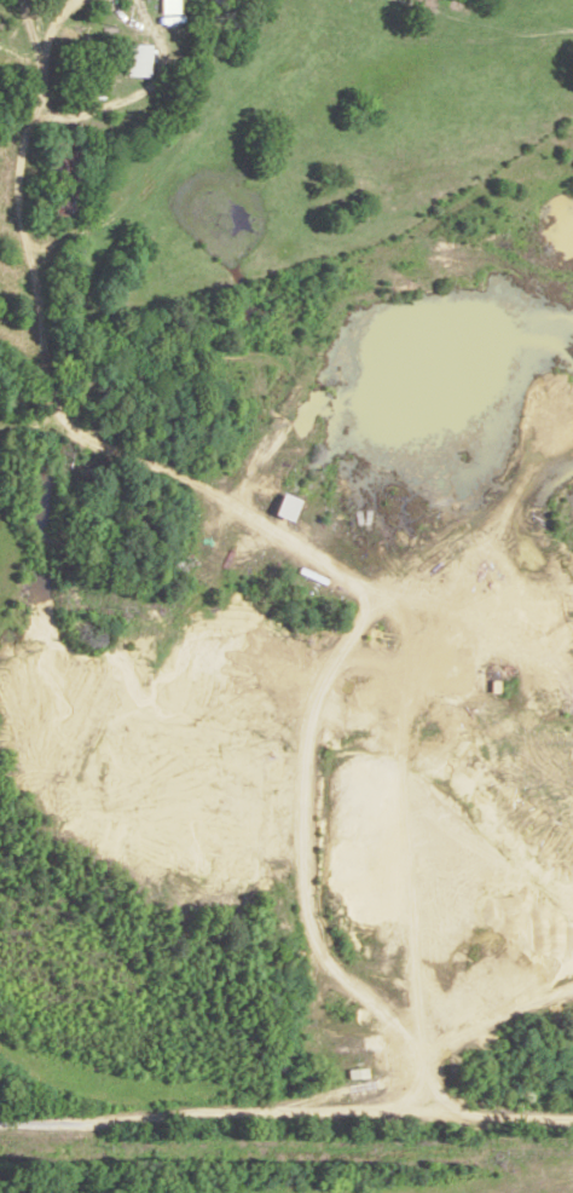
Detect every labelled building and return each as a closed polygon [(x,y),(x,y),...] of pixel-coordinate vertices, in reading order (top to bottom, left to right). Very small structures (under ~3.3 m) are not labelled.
[(154,77),(154,44),(130,44),(130,77),(154,77)] [(79,136),(53,136),(52,170),(60,171),(59,217),(78,218),(79,136)] [(305,500),(288,492),(278,512),(296,520),(305,500)] [(351,1079),(370,1078),(370,1068),(350,1069),(351,1079)]
